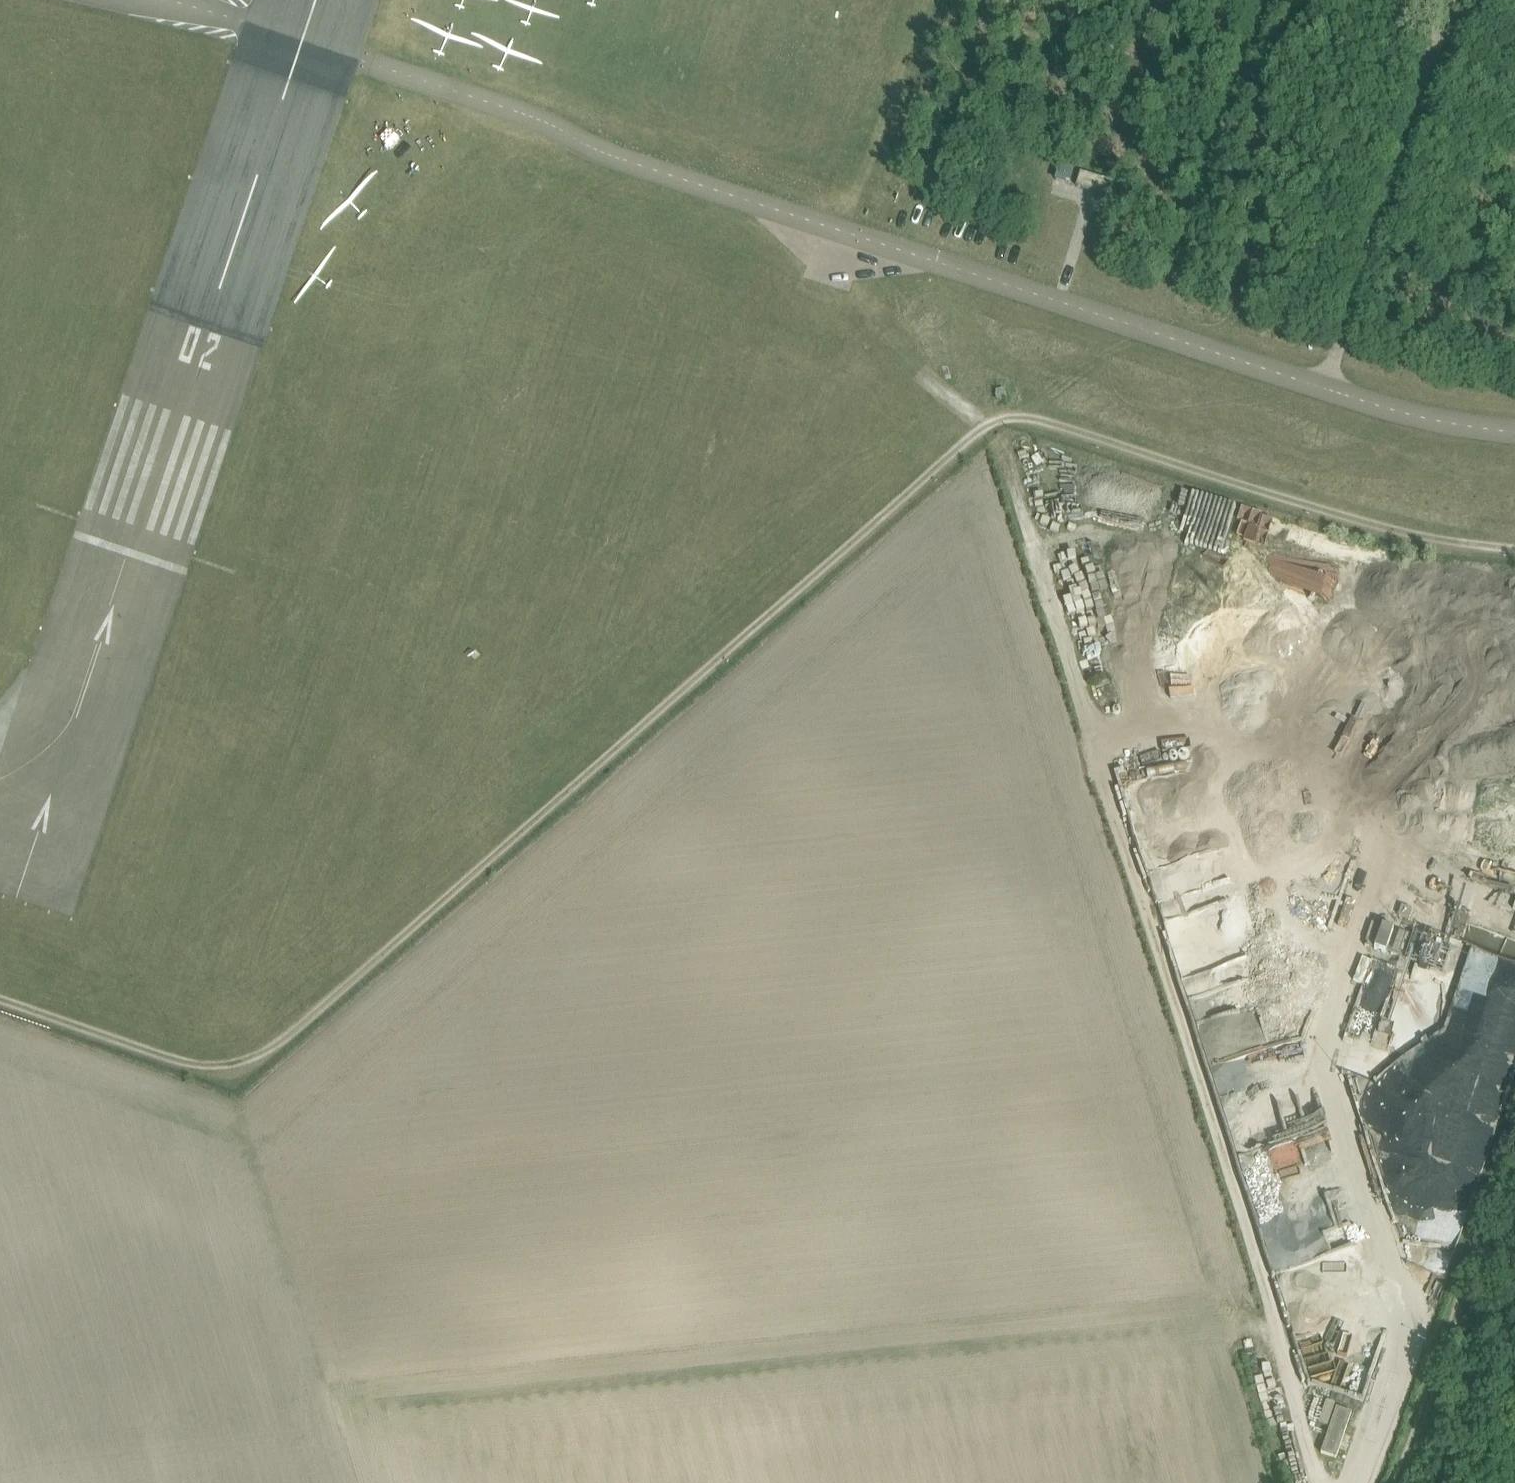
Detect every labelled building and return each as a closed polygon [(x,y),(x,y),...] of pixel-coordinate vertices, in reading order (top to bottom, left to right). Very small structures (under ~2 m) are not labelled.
[(1056,180),(1069,184),(1073,170),(1060,166),(1056,180)] [(1077,186),(1110,196),(1114,183),(1081,173),(1077,186)] [(1422,943),(1415,962),(1437,970),(1444,951),(1422,943)] [(1299,1139),(1266,1151),(1274,1172),(1306,1161),(1299,1139)] [(1300,1251),(1305,1228),(1287,1225),(1283,1248),(1300,1251)] [(1337,1408),(1324,1446),(1321,1453),(1326,1455),(1336,1458),(1352,1413),(1337,1408)]
